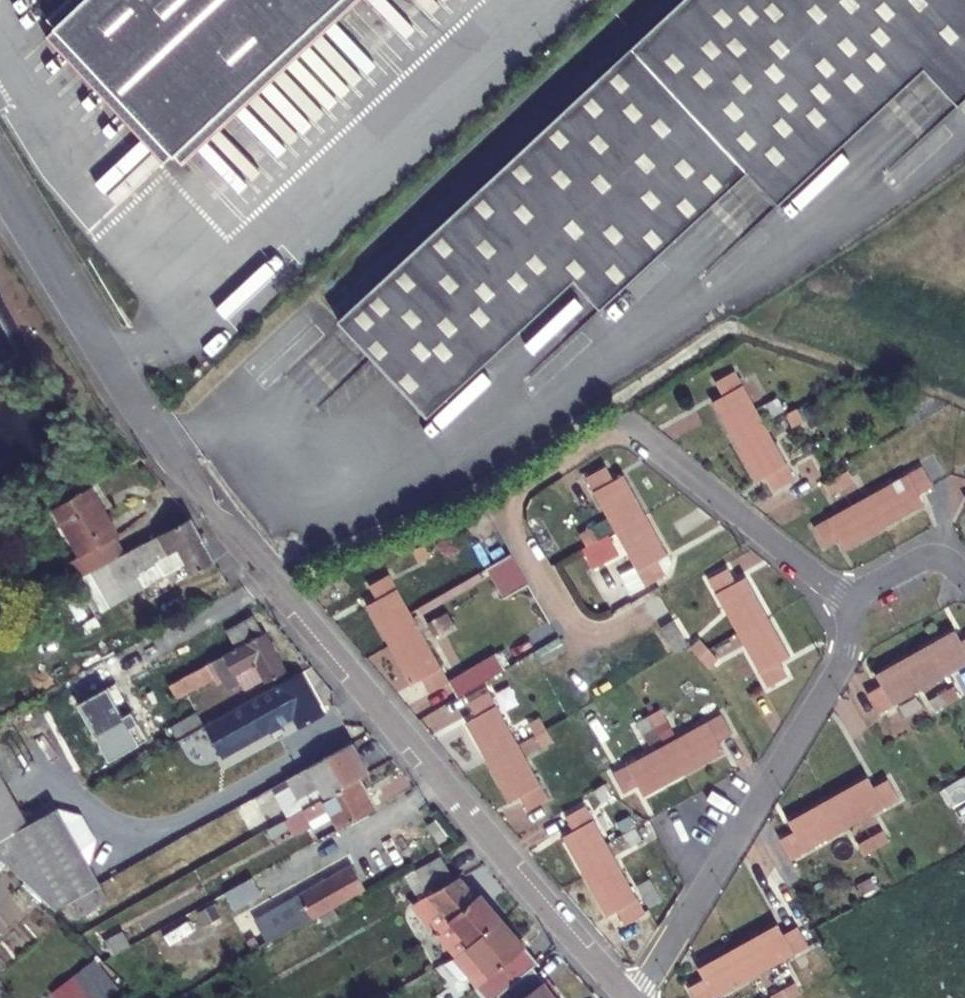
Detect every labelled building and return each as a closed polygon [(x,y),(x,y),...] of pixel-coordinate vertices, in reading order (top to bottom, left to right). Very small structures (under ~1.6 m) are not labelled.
[(54,26),(64,37),(174,155),(341,0),(82,0),(54,26)] [(340,320),(428,416),(576,281),(603,310),(752,174),(781,207),(929,72),(963,109),(964,107),(964,0),(689,0),(340,320)] [(202,345),(213,355),(234,330),(223,321),(202,345)] [(350,349),(310,391),(320,400),(360,358),(350,349)] [(710,399),(730,435),(761,418),(753,403),(734,368),(714,379),(721,392),(710,399)] [(790,471),(761,418),(730,435),(753,476),(765,469),(771,482),(790,471)] [(921,464),(867,495),(885,527),(925,505),(918,492),(933,484),(921,464)] [(585,477),(614,531),(644,514),(623,475),(612,481),(604,467),(585,477)] [(823,485),(835,505),(859,490),(847,471),(823,485)] [(94,487),(57,509),(82,556),(73,563),(81,577),(109,561),(124,553),(115,538),(121,535),(94,487)] [(845,550),(885,527),(867,495),(852,504),(813,526),(823,545),(837,537),(845,550)] [(666,555),(644,514),(614,531),(623,546),(644,585),(662,575),(655,561),(666,555)] [(191,516),(124,553),(109,561),(119,578),(167,550),(170,555),(180,550),(193,573),(215,560),(191,516)] [(464,533),(468,531),(461,517),(452,521),(459,536),(464,533)] [(600,540),(581,550),(591,568),(611,557),(600,540)] [(709,580),(738,633),(768,616),(746,577),(736,582),(729,568),(709,580)] [(386,646),(418,631),(410,614),(420,609),(443,597),(438,587),(405,604),(391,576),(371,586),(378,601),(367,606),(386,646)] [(236,646),(263,632),(254,614),(226,628),(236,646)] [(437,622),(444,634),(455,629),(448,616),(437,622)] [(789,656),(768,616),(738,633),(747,649),(768,687),(787,677),(779,662),(789,656)] [(543,617),(520,630),(526,642),(549,629),(543,617)] [(657,630),(670,651),(680,645),(667,624),(657,630)] [(263,632),(236,646),(167,683),(175,696),(219,672),(228,688),(240,682),(243,689),(264,678),(266,682),(286,671),(266,630),(263,632)] [(916,653),(932,682),(947,673),(964,663),(964,640),(962,642),(956,630),(916,653)] [(445,688),(418,631),(386,646),(407,688),(419,683),(425,697),(445,688)] [(879,712),(932,682),(916,653),(876,675),(882,686),(869,694),(879,712)] [(461,674),(469,688),(496,674),(488,660),(461,674)] [(324,717),(300,672),(230,711),(205,726),(222,757),(287,719),(293,731),(300,726),(302,729),(324,717)] [(938,691),(940,694),(944,702),(959,694),(953,682),(938,691)] [(463,722),(484,763),(516,748),(508,731),(489,692),(468,702),(475,717),(463,722)] [(944,702),(940,694),(922,704),(928,717),(946,707),(944,702)] [(197,713),(205,726),(230,711),(223,699),(197,713)] [(724,712),(668,742),(686,773),(726,751),(720,739),(735,731),(724,712)] [(527,742),(537,737),(529,720),(519,726),(527,742)] [(568,722),(544,734),(549,742),(574,729),(568,722)] [(634,748),(648,741),(642,731),(628,738),(634,748)] [(646,795),(686,773),(668,742),(653,750),(614,771),(625,792),(640,784),(646,795)] [(339,777),(344,787),(360,779),(369,773),(352,743),(304,770),(314,791),(339,777)] [(545,804),(516,748),(484,763),(505,804),(517,798),(524,814),(545,804)] [(31,824),(0,765),(0,841),(31,824)] [(314,791),(304,770),(288,779),(305,810),(320,801),(314,791)] [(314,791),(320,801),(344,787),(339,777),(314,791)] [(869,777),(831,799),(847,829),(863,820),(901,799),(890,780),(875,788),(869,777)] [(305,810),(284,821),(292,835),(310,825),(308,821),(326,810),(337,830),(376,808),(360,779),(344,787),(320,801),(305,810)] [(793,859),(847,829),(831,799),(790,822),(796,833),(783,840),(793,859)] [(565,835),(586,875),(616,859),(608,843),(619,836),(624,834),(615,816),(599,825),(588,805),(568,815),(576,830),(565,835)] [(101,884),(58,809),(31,824),(0,841),(0,855),(53,911),(68,903),(99,885),(101,884)] [(886,819),(869,830),(874,838),(892,827),(886,819)] [(416,870),(430,893),(454,879),(441,856),(416,870)] [(646,914),(616,859),(586,875),(608,916),(620,910),(627,924),(646,914)] [(269,947),(365,891),(351,867),(254,923),(269,947)] [(430,893),(424,897),(448,923),(435,934),(456,960),(463,956),(501,922),(479,895),(475,898),(457,878),(454,879),(430,893)] [(251,879),(225,894),(234,910),(261,895),(251,879)] [(99,885),(68,903),(76,918),(108,901),(99,885)] [(35,944),(6,901),(0,905),(0,968),(35,944)] [(777,921),(738,943),(756,975),(773,965),(779,976),(782,981),(800,971),(792,954),(808,946),(798,927),(784,934),(777,921)] [(536,962),(501,922),(463,956),(456,960),(445,966),(469,995),(484,982),(497,996),(506,989),(506,988),(532,966),(536,962)] [(253,956),(262,951),(256,943),(248,947),(253,956)] [(756,975),(738,943),(697,967),(704,979),(690,986),(696,997),(713,997),(756,975)] [(506,989),(513,997),(557,997),(545,981),(532,966),(506,988),(506,989)] [(105,969),(80,985),(74,976),(50,991),(54,997),(123,997),(105,969)]
